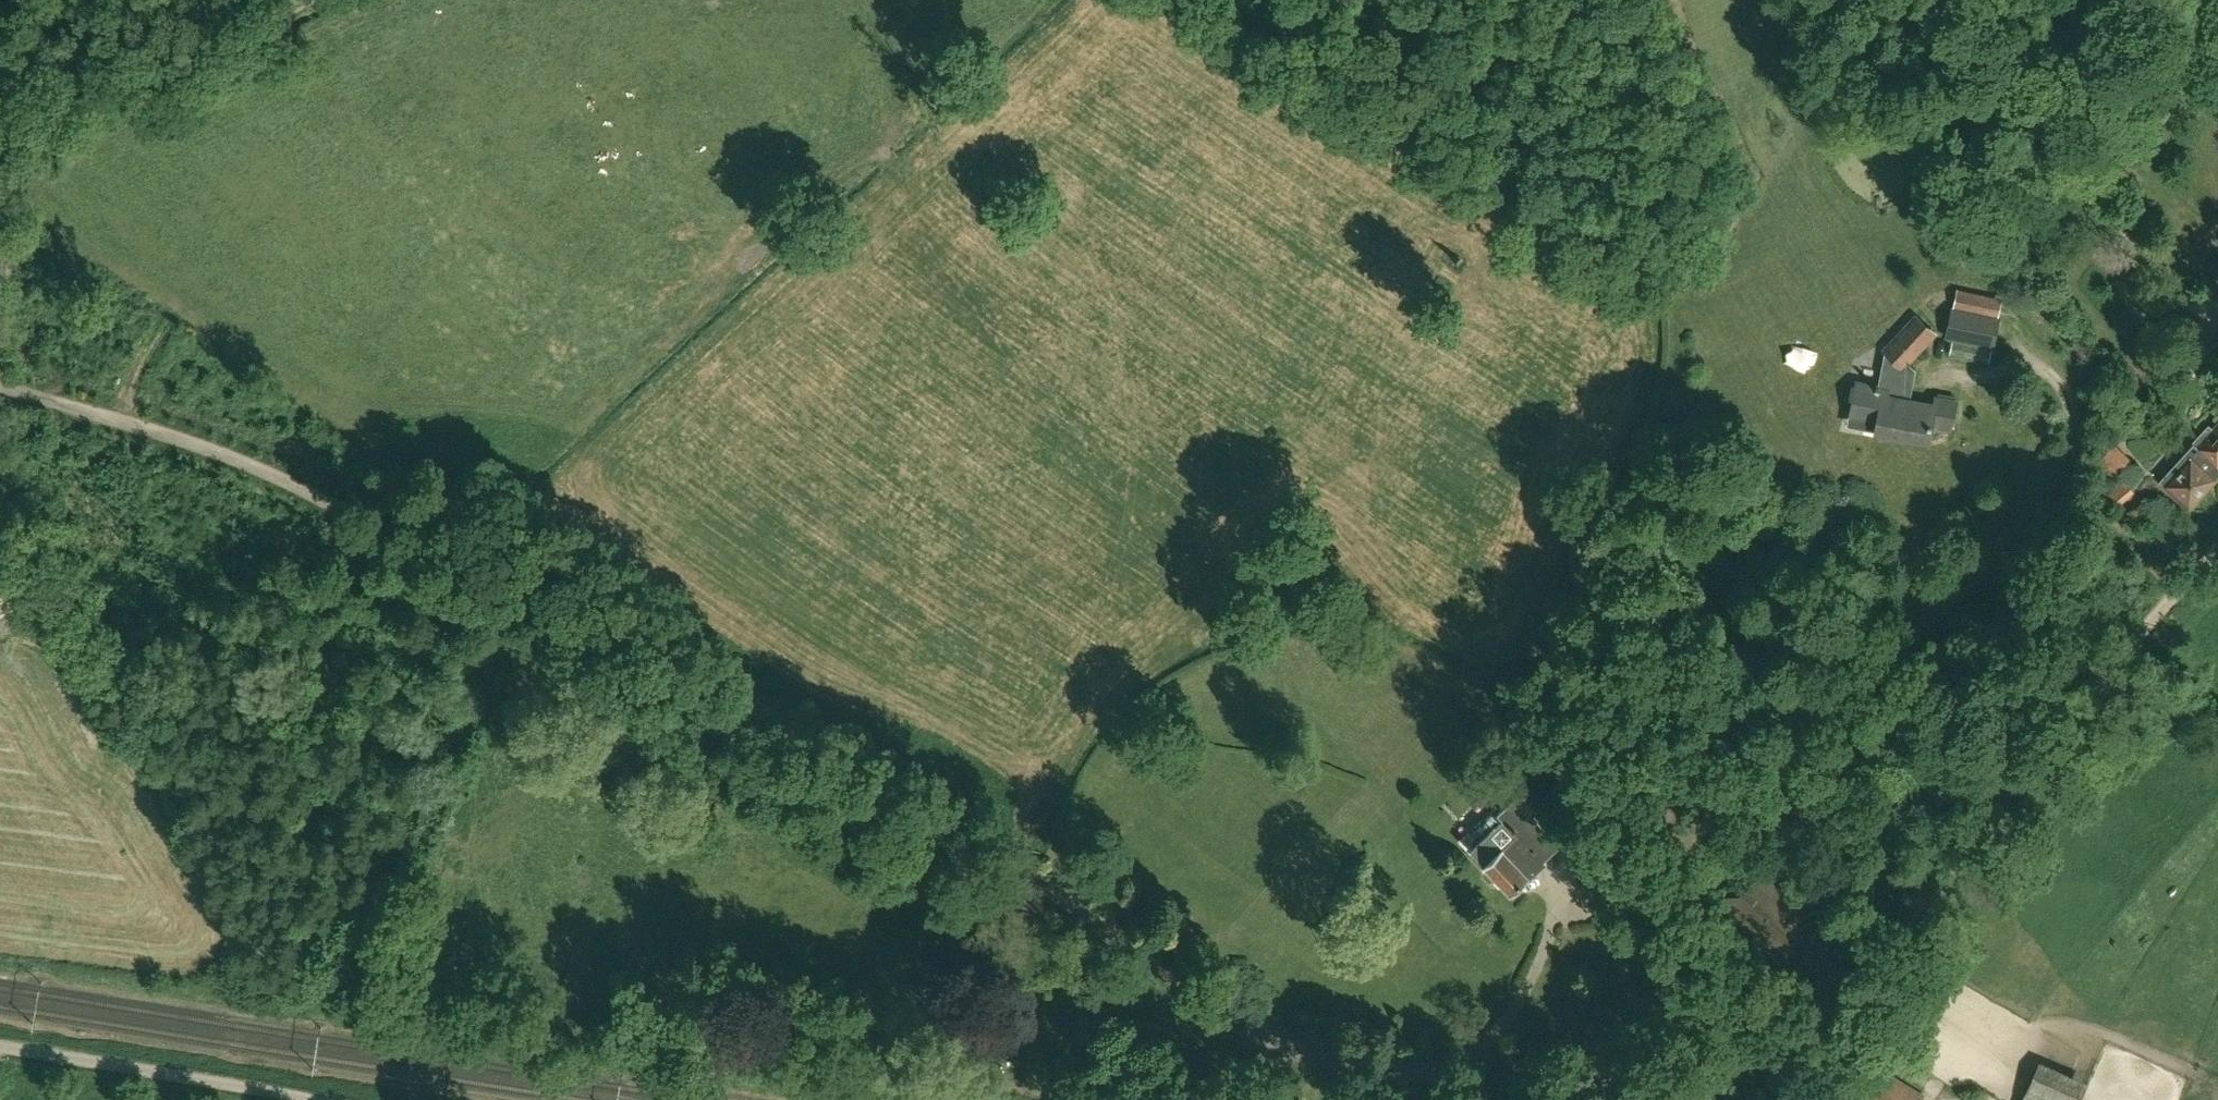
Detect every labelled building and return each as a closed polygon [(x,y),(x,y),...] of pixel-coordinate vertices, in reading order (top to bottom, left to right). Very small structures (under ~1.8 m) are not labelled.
[(1958,289),(1954,307),(1952,307),(1946,338),(1952,340),(1950,353),(1989,361),(1992,348),(1995,348),(2000,317),(1999,317),(2002,298),(1958,289)] [(1957,402),(1936,398),(1935,404),(1904,399),(1910,370),(1904,365),(1932,335),(1915,319),(1886,350),(1894,358),(1888,387),(1857,381),(1851,416),(1863,418),(1861,429),(1928,441),(1931,425),(1952,428),(1957,402)] [(2194,448),(2168,475),(2193,499),(2214,477),(2212,474),(2217,467),(2217,421),(2212,428),(2208,424),(2190,444),(2194,448)] [(2126,465),(2110,450),(2094,464),(2110,479),(2126,465)] [(14,534),(0,509),(0,541),(14,534)] [(1543,808),(1534,817),(1514,796),(1498,812),(1503,818),(1472,848),(1485,862),(1510,891),(1528,874),(1530,876),(1546,860),(1544,858),(1559,843),(1546,830),(1555,820),(1559,825),(1584,802),(1563,781),(1539,803),(1543,808)] [(1754,867),(1720,905),(1751,932),(1749,934),(1802,980),(1837,940),(1754,867)] [(1870,1077),(1856,1099),(1919,1099),(1921,1096),(1876,1069),(1870,1077)]
